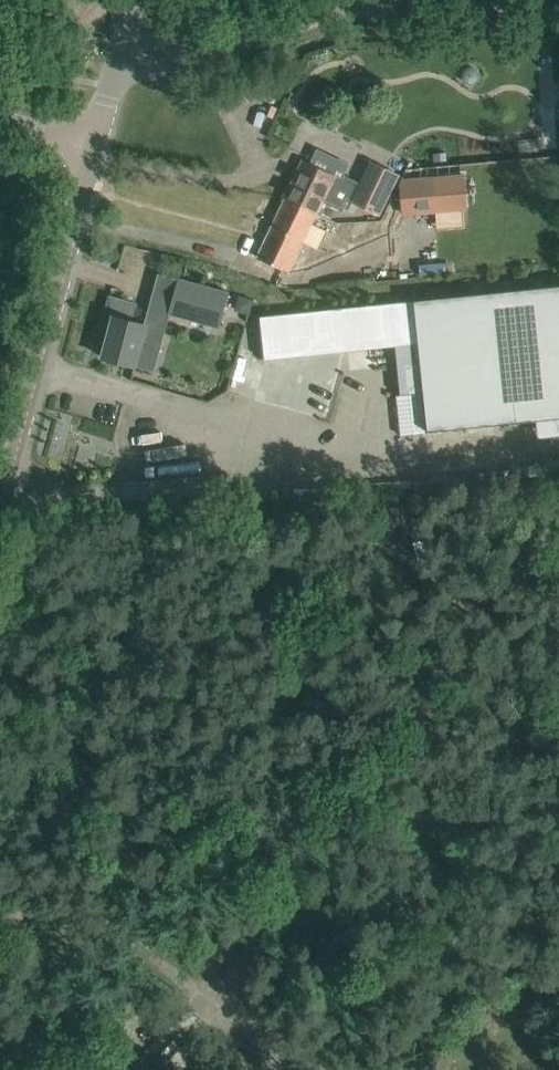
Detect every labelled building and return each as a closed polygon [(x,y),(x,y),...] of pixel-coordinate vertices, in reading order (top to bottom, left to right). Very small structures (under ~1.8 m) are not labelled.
[(301,160),(284,198),(316,213),(316,212),(317,213),(322,201),(342,211),(348,199),(379,214),(398,175),(370,161),(359,184),(344,176),(342,180),(341,179),(334,176),(309,164),(301,160)] [(466,175),(400,180),(402,210),(469,205),(466,175)] [(276,213),(256,257),(288,272),(303,241),(311,224),(316,213),(284,198),(279,207),(276,213)] [(176,277),(167,312),(219,326),(227,291),(176,277)] [(414,300),(418,344),(420,360),(423,392),(427,432),(536,420),(558,418),(558,285),(414,300)] [(102,357),(136,366),(140,349),(157,354),(167,312),(151,307),(146,325),(132,321),(136,304),(109,296),(100,330),(102,335),(107,336),(102,357)] [(283,313),(259,315),(264,359),(288,357),(305,355),(300,311),(283,313)] [(104,849),(123,872),(145,855),(126,832),(104,849)]
